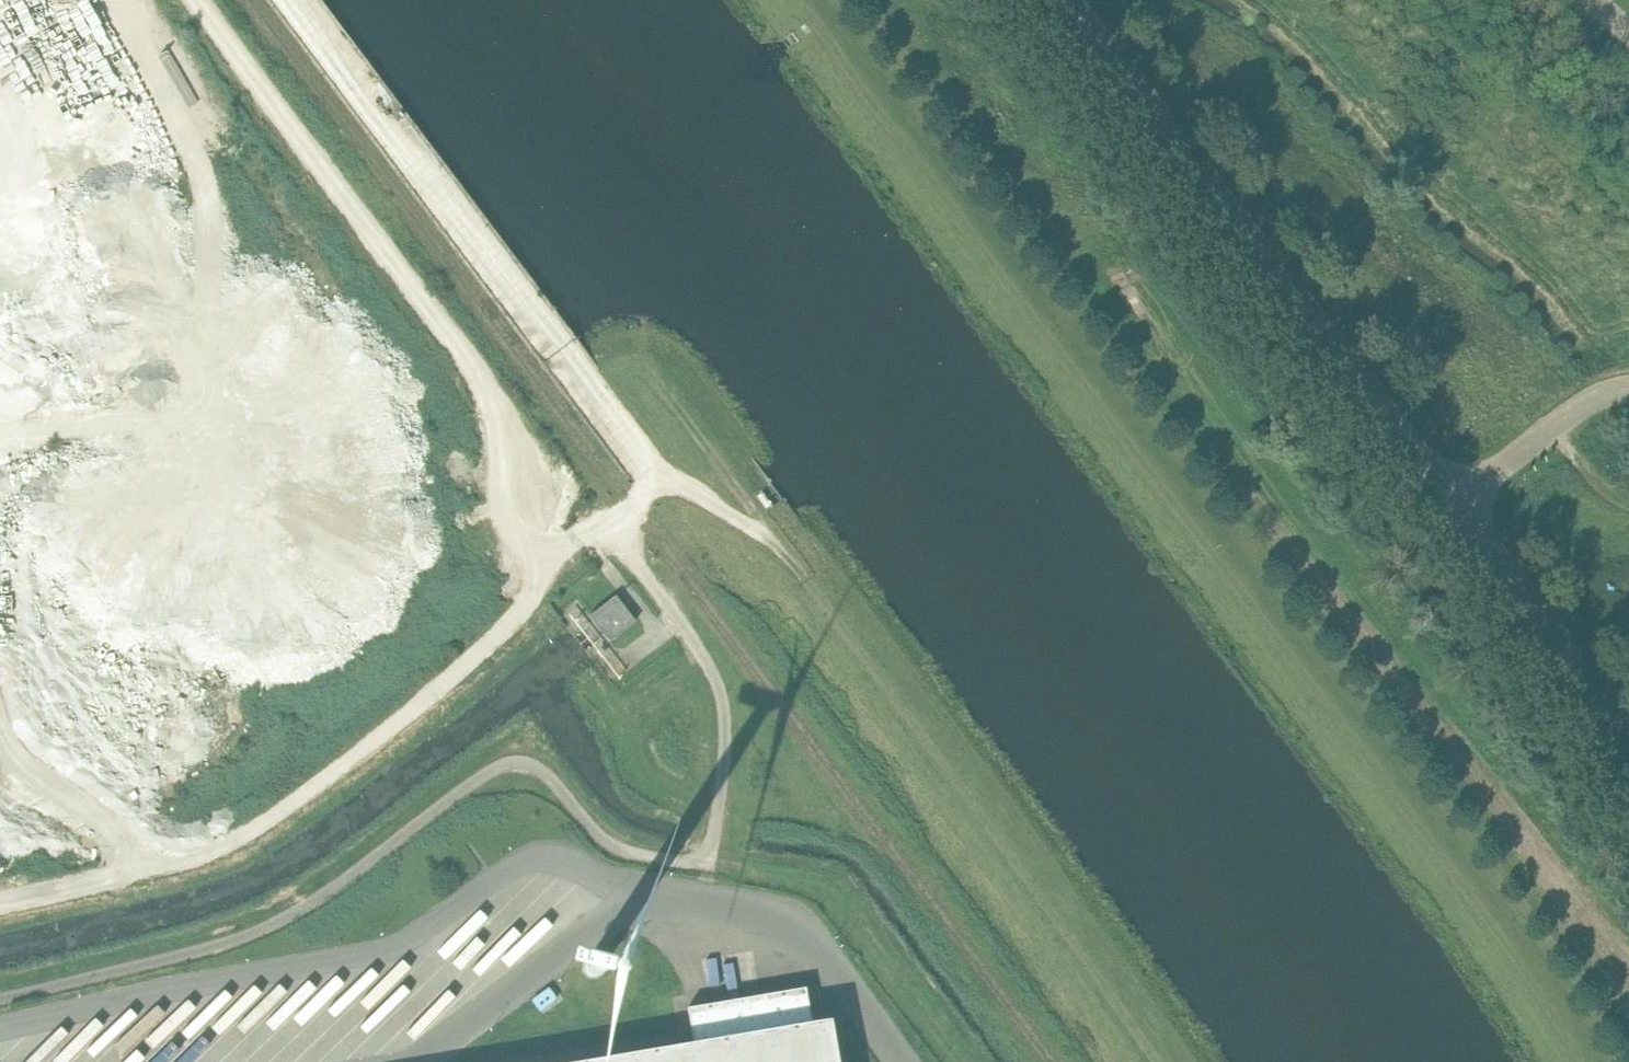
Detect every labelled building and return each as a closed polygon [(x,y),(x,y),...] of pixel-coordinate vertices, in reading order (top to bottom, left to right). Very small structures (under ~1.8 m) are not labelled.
[(636,621),(616,596),(616,595),(590,616),(610,641),(636,621)] [(599,995),(608,990),(613,983),(616,975),(615,966),(612,958),(606,952),(598,948),(589,947),(580,950),(572,956),(568,964),(567,975),(571,985),(578,992),(588,996),(599,995)] [(549,987),(532,1000),(540,1010),(557,998),(549,987)] [(831,1018),(811,1022),(806,987),(688,1007),(694,1042),(574,1061),(838,1061),(831,1018)]
